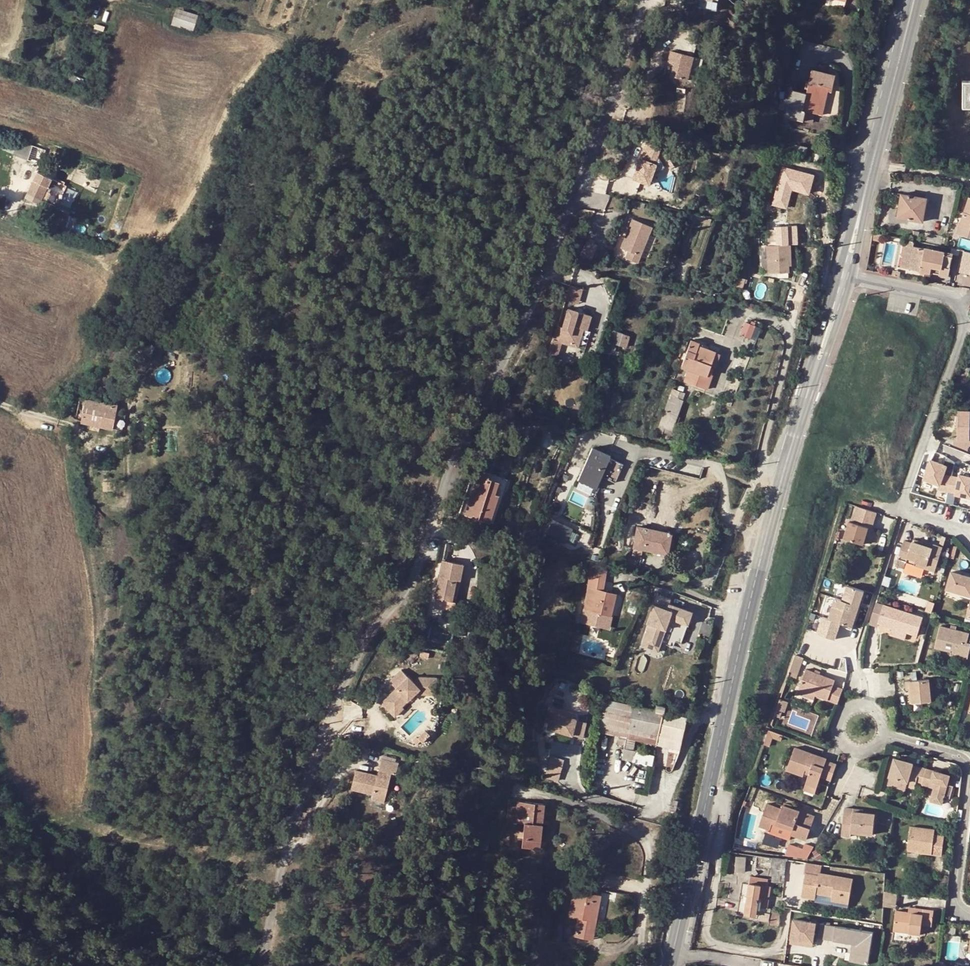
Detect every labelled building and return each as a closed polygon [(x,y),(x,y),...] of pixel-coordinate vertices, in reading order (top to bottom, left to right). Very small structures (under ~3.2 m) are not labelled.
[(845,2),(838,0),(826,0),(825,5),(843,9),(845,2)] [(176,8),(171,24),(192,30),(197,14),(176,8)] [(691,53),(667,49),(666,60),(672,61),(670,74),(687,77),(691,53)] [(701,55),(691,53),(687,77),(697,79),(701,55)] [(777,111),(784,112),(779,137),(785,139),(790,118),(802,121),(804,111),(814,114),(822,116),(827,93),(829,87),(832,87),(835,75),(812,69),(805,93),(789,90),(787,98),(784,98),(784,101),(779,100),(777,111)] [(814,114),(804,111),(802,121),(812,124),(814,114)] [(23,146),(31,148),(32,145),(18,140),(17,144),(23,146)] [(5,152),(13,155),(17,145),(11,143),(10,146),(7,145),(5,152)] [(647,143),(633,179),(649,184),(652,175),(665,167),(657,155),(660,148),(647,143)] [(23,146),(17,144),(17,145),(13,155),(19,157),(23,146)] [(795,145),(793,152),(805,155),(807,148),(795,145)] [(31,148),(23,146),(19,157),(27,159),(31,148)] [(37,173),(27,194),(41,200),(50,180),(37,173)] [(39,204),(41,200),(27,194),(25,198),(39,204)] [(922,222),(926,198),(901,194),(896,217),(922,222)] [(969,197),(957,234),(969,238),(969,197)] [(58,225),(61,216),(60,215),(48,212),(44,221),(58,225)] [(65,215),(61,213),(60,215),(61,216),(58,225),(57,229),(60,230),(65,215)] [(651,229),(630,220),(618,249),(626,253),(623,260),(636,265),(651,229)] [(594,244),(585,241),(579,254),(588,258),(594,244)] [(908,268),(912,247),(904,245),(900,266),(908,268)] [(789,247),(765,248),(766,275),(788,275),(788,268),(791,268),(789,247)] [(953,255),(912,247),(908,268),(948,276),(953,255)] [(964,251),(960,272),(969,274),(969,252),(964,251)] [(573,284),(569,299),(581,303),(585,287),(573,284)] [(586,323),(566,311),(548,339),(565,350),(575,334),(578,336),(586,323)] [(744,334),(755,336),(758,323),(747,321),(744,334)] [(613,344),(627,347),(630,335),(609,329),(603,352),(611,354),(613,344)] [(689,370),(684,382),(707,391),(711,378),(708,377),(717,351),(699,345),(700,343),(692,340),(682,367),(689,370)] [(155,347),(140,342),(136,354),(149,358),(155,347)] [(624,357),(627,347),(613,344),(611,354),(624,357)] [(670,391),(656,429),(662,431),(670,433),(681,403),(676,401),(678,394),(670,391)] [(90,401),(69,396),(64,417),(113,428),(117,407),(96,402),(97,397),(90,396),(90,401)] [(960,411),(959,439),(969,440),(969,411),(960,411)] [(660,437),(662,431),(656,429),(654,435),(660,437)] [(609,455),(591,448),(577,480),(595,488),(600,476),(607,479),(614,482),(622,464),(615,461),(608,458),(609,455)] [(952,472),(955,463),(935,457),(928,479),(941,483),(940,486),(969,496),(969,471),(966,470),(964,476),(952,472)] [(489,522),(503,478),(478,470),(465,514),(489,522)] [(667,485),(660,483),(654,518),(653,522),(654,522),(661,524),(667,485)] [(843,537),(862,544),(865,533),(867,527),(871,528),(876,512),(856,506),(851,522),(849,521),(843,537)] [(556,518),(550,531),(577,542),(583,529),(556,518)] [(652,530),(637,527),(633,548),(666,554),(670,533),(652,530)] [(912,540),(903,537),(897,555),(906,558),(907,554),(915,557),(913,562),(933,569),(942,544),(933,541),(931,544),(912,538),(912,540)] [(443,560),(435,598),(446,600),(444,610),(442,618),(453,620),(456,602),(456,601),(453,600),(457,580),(460,580),(464,564),(443,560)] [(608,622),(613,593),(602,591),(605,572),(591,569),(580,625),(606,630),(608,622)] [(952,572),(947,589),(969,596),(969,577),(952,572)] [(862,590),(846,585),(841,599),(834,597),(827,617),(852,625),(862,590)] [(435,598),(433,608),(444,610),(446,600),(435,598)] [(877,626),(878,623),(893,628),(907,633),(913,615),(877,603),(870,624),(877,626)] [(684,635),(691,613),(668,605),(666,610),(653,606),(647,624),(649,625),(642,647),(653,651),(655,642),(660,644),(665,629),(684,635)] [(969,643),(965,642),(966,639),(968,633),(939,625),(932,646),(949,651),(950,649),(967,653),(969,643)] [(904,640),(907,633),(893,628),(890,635),(904,640)] [(967,653),(950,649),(949,651),(949,652),(966,657),(967,653)] [(798,656),(794,654),(789,667),(794,669),(798,656)] [(795,689),(811,695),(834,704),(839,688),(829,684),(830,680),(802,670),(795,689)] [(389,714),(399,709),(397,706),(412,697),(426,700),(430,685),(414,682),(407,685),(399,671),(387,677),(392,687),(379,693),(389,714)] [(927,679),(903,680),(904,689),(906,689),(908,689),(910,703),(929,701),(927,679)] [(810,700),(811,695),(795,689),(794,694),(810,700)] [(625,746),(622,759),(630,761),(634,740),(656,745),(658,735),(671,738),(668,747),(678,750),(686,717),(662,712),(663,707),(656,705),(655,710),(641,707),(634,706),(603,700),(596,733),(619,737),(617,745),(625,746)] [(573,726),(548,719),(544,718),(541,729),(546,730),(544,735),(568,742),(573,726)] [(583,729),(573,726),(568,742),(579,744),(583,729)] [(772,738),(779,740),(782,734),(767,729),(762,744),(769,746),(772,738)] [(426,735),(423,730),(412,736),(414,741),(426,735)] [(671,738),(658,735),(656,745),(668,747),(671,738)] [(803,782),(815,786),(818,776),(829,779),(834,764),(823,760),(824,757),(791,746),(785,767),(800,773),(802,767),(807,770),(803,782)] [(355,768),(350,786),(373,792),(372,798),(385,801),(393,772),(397,773),(400,762),(382,757),(377,774),(355,768)] [(905,781),(904,784),(913,787),(914,782),(918,768),(910,765),(911,763),(893,758),(887,776),(905,781)] [(560,767),(547,763),(545,771),(558,774),(560,767)] [(918,768),(914,782),(919,784),(924,768),(918,766),(918,768)] [(948,775),(924,768),(919,784),(931,787),(927,801),(940,804),(948,775)] [(558,774),(545,771),(541,784),(555,788),(558,774)] [(905,781),(887,776),(885,784),(903,788),(904,784),(905,781)] [(813,792),(815,786),(803,782),(801,787),(813,792)] [(544,805),(508,801),(506,821),(524,823),(521,847),(540,848),(540,840),(535,839),(537,820),(543,821),(544,805)] [(757,824),(768,829),(770,822),(790,829),(789,833),(804,838),(812,816),(780,806),(779,808),(764,803),(757,824)] [(854,833),(875,836),(877,815),(865,814),(856,813),(857,810),(846,809),(844,825),(855,826),(854,833)] [(853,837),(854,833),(855,826),(844,825),(843,836),(853,837)] [(939,858),(941,838),(931,837),(932,831),(907,828),(904,850),(915,852),(915,854),(939,858)] [(799,850),(784,846),(781,855),(803,857),(809,847),(801,844),(799,850)] [(734,857),(733,871),(743,872),(744,858),(734,857)] [(767,870),(769,861),(755,860),(754,869),(767,870)] [(820,865),(806,864),(805,874),(819,876),(819,873),(820,865)] [(783,883),(783,875),(778,875),(778,869),(772,869),(771,882),(783,883)] [(819,873),(819,876),(805,874),(801,895),(815,898),(815,893),(831,896),(830,900),(848,904),(852,879),(819,873)] [(768,914),(769,914),(770,910),(770,908),(766,907),(769,886),(765,886),(766,880),(748,877),(747,885),(743,910),(737,909),(736,913),(754,915),(754,911),(759,912),(758,920),(767,921),(768,914)] [(568,917),(578,919),(574,937),(587,939),(592,914),(596,915),(600,896),(573,891),(568,917)] [(886,906),(898,906),(898,892),(887,892),(886,906)] [(775,927),(778,912),(770,910),(769,914),(768,925),(775,927)] [(919,924),(930,925),(931,911),(921,910),(920,915),(905,913),(893,911),(891,931),(918,935),(919,924)] [(596,915),(592,914),(587,939),(591,940),(596,915)] [(792,945),(812,948),(816,924),(795,921),(792,945)] [(872,932),(820,924),(818,939),(851,944),(856,945),(854,962),(867,965),(872,932)]
